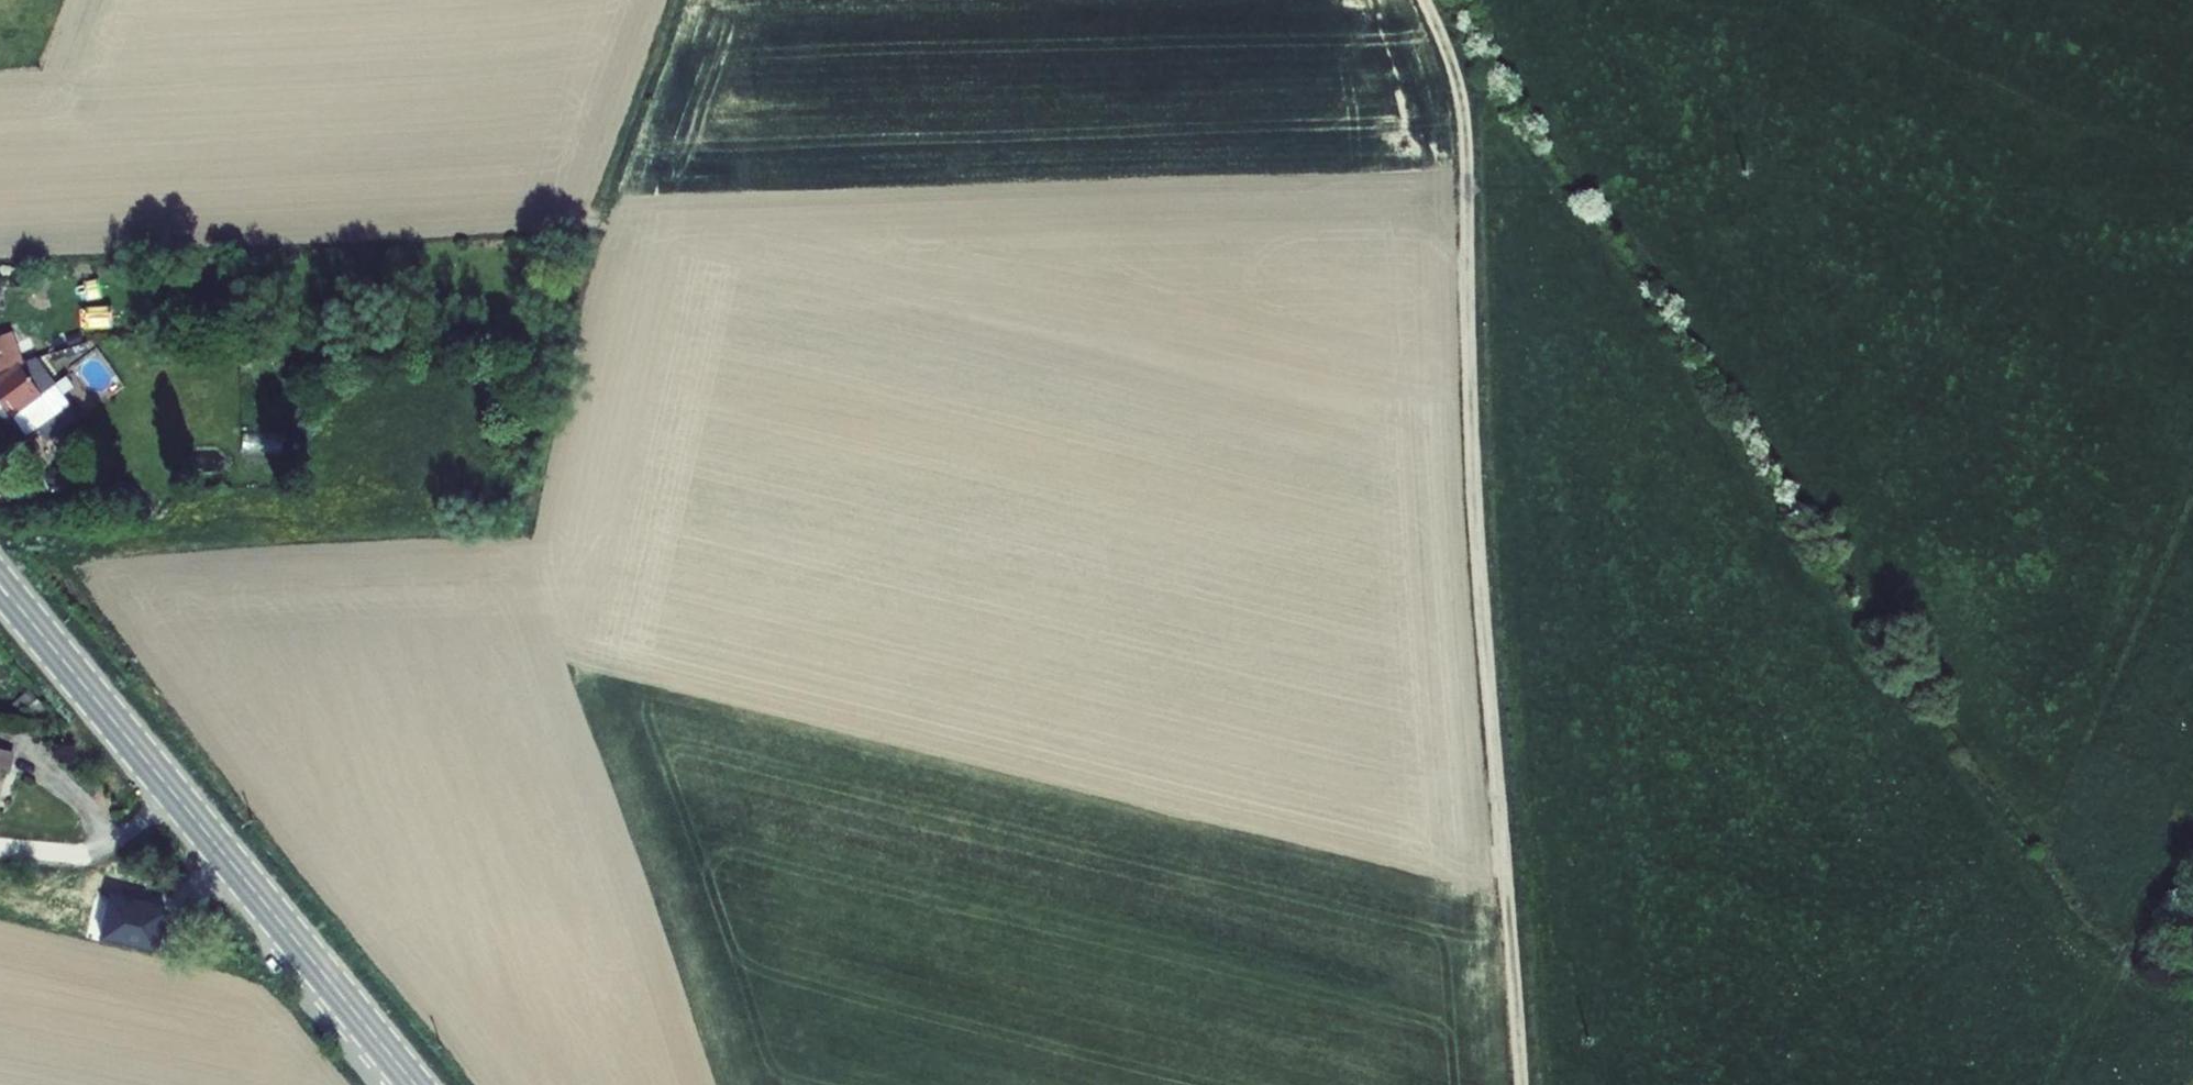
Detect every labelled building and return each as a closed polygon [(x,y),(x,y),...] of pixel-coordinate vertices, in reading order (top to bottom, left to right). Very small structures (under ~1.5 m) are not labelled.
[(4,383),(25,409),(50,389),(28,363),(4,383)] [(8,766),(13,746),(0,743),(0,765),(8,766)] [(155,951),(167,904),(105,889),(93,936),(155,951)]
